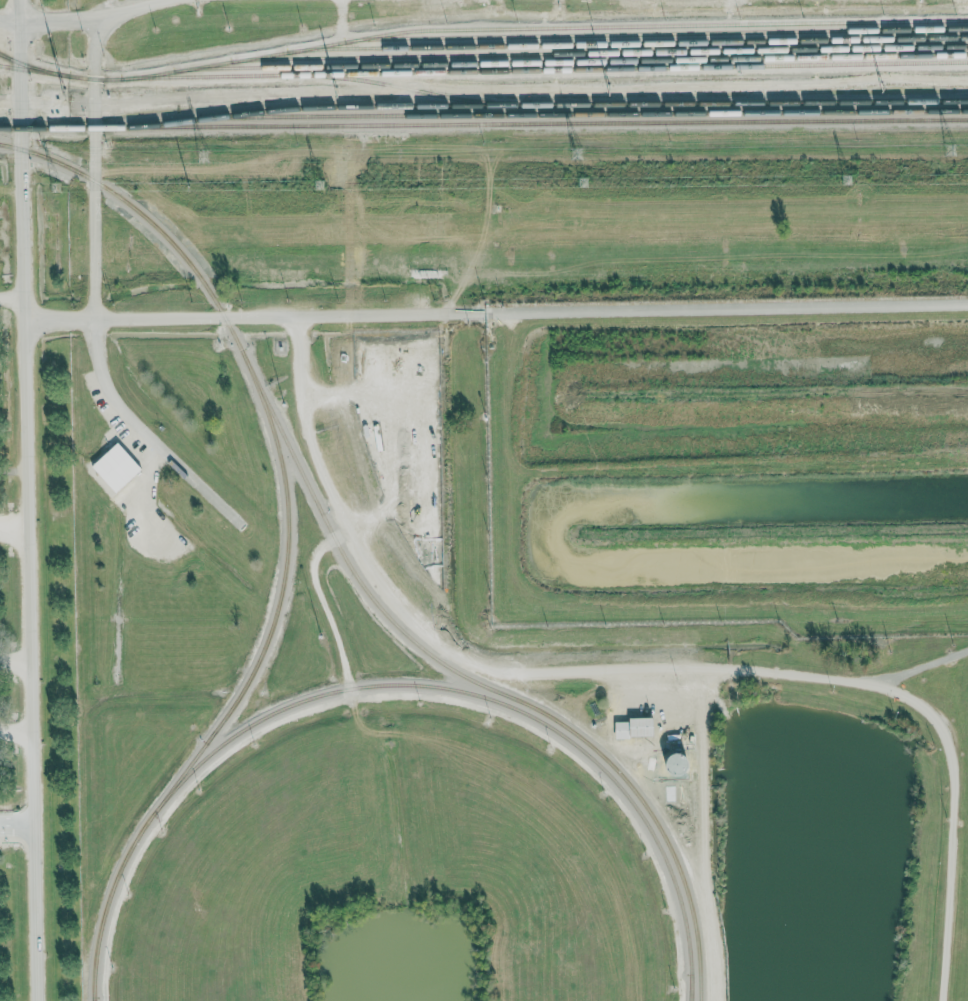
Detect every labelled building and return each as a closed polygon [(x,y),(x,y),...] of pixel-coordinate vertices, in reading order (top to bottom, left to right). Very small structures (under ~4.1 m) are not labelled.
[(616,720),(617,738),(655,737),(655,719),(616,720)]
